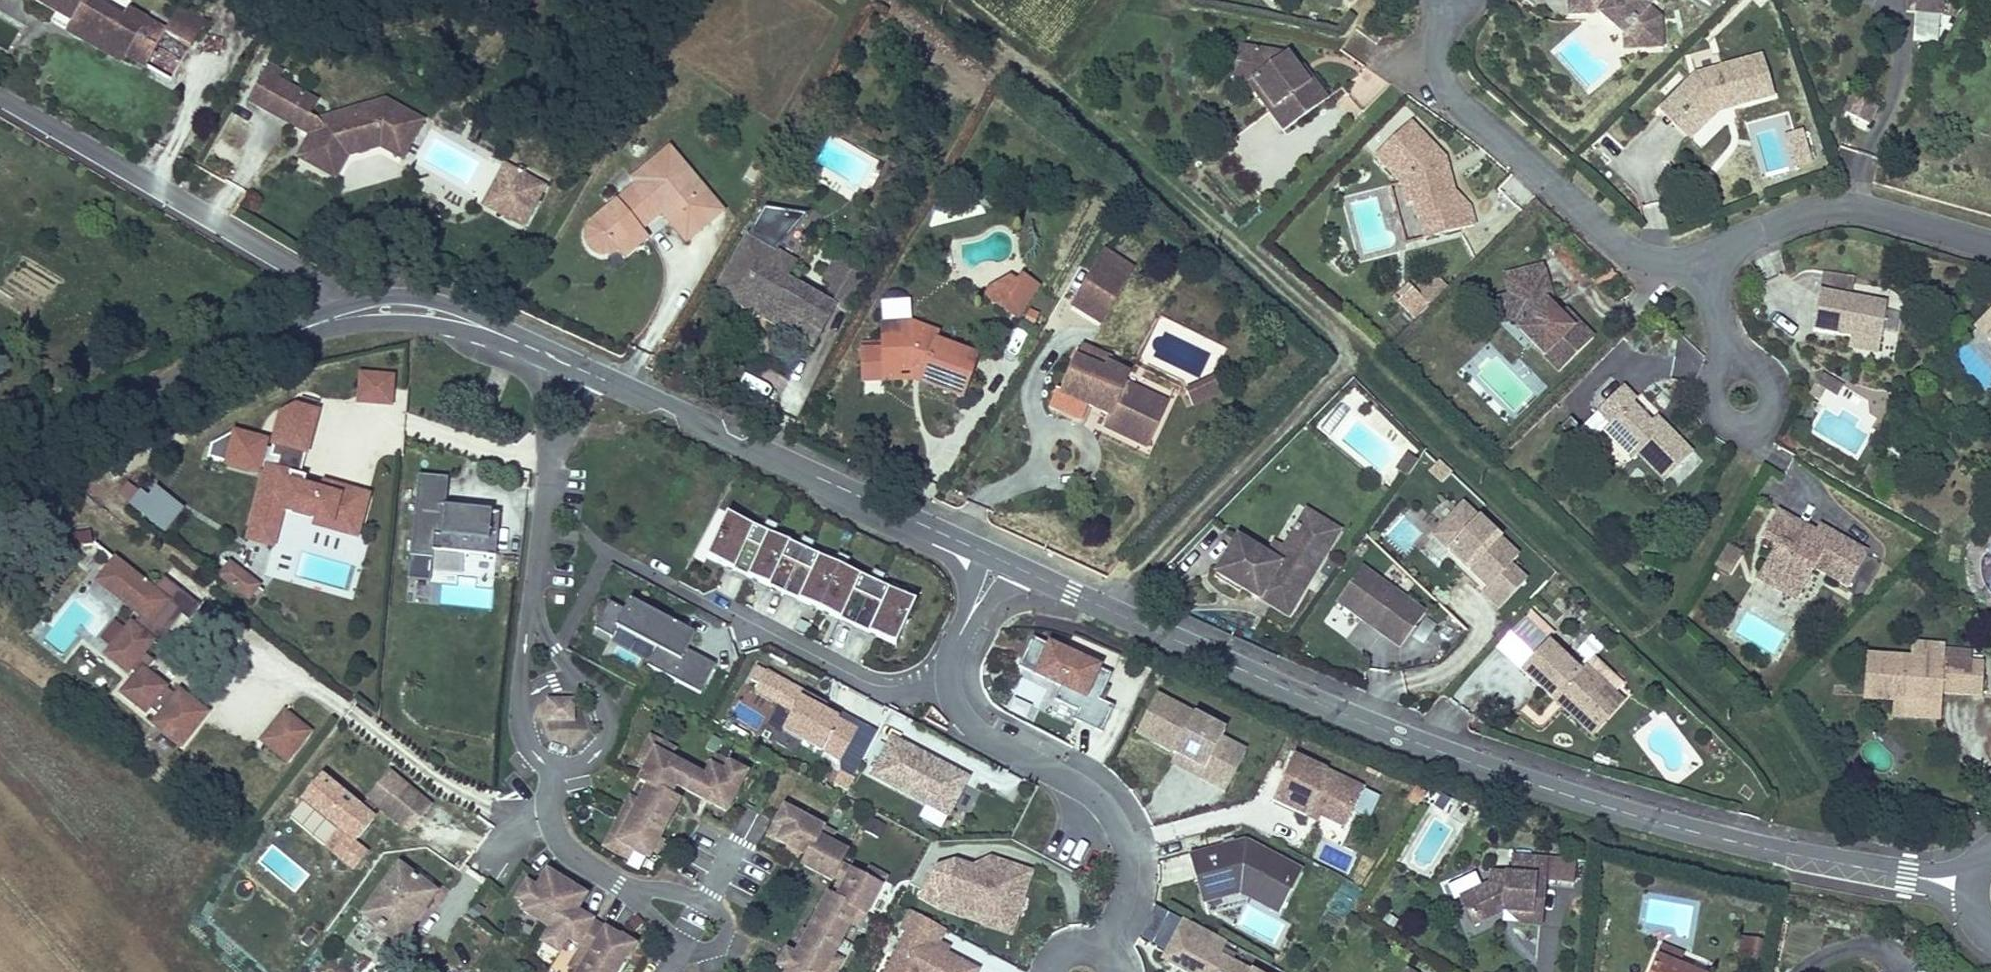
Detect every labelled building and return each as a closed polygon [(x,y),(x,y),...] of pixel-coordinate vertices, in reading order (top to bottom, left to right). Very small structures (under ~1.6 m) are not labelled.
[(70,32),(101,49),(110,35),(132,47),(129,56),(174,82),(194,46),(169,31),(165,38),(143,28),(146,19),(126,8),(122,15),(94,0),(37,0),(55,11),(73,19),(70,32)] [(1350,11),(1360,0),(1340,0),(1350,11)] [(1640,55),(1664,52),(1658,20),(1648,12),(1650,5),(1644,0),(1566,0),(1567,20),(1597,18),(1611,32),(1621,21),(1637,36),(1640,55)] [(1902,11),(1940,11),(1939,0),(1902,0),(1902,11)] [(169,31),(194,46),(205,24),(179,10),(169,31)] [(51,23),(70,32),(73,19),(55,11),(51,23)] [(1916,14),(1913,36),(1938,39),(1941,17),(1916,14)] [(169,31),(146,19),(143,28),(165,38),(169,31)] [(1624,58),(1640,55),(1637,36),(1621,21),(1611,32),(1622,44),(1624,58)] [(110,35),(101,49),(125,64),(129,56),(132,47),(110,35)] [(1730,100),(1734,108),(1771,96),(1759,57),(1691,77),(1665,104),(1682,123),(1679,126),(1693,138),(1713,115),(1711,106),(1730,100)] [(1239,95),(1260,124),(1265,119),(1243,91),(1248,62),(1229,58),(1224,93),(1239,95)] [(1265,119),(1260,124),(1275,142),(1318,110),(1303,91),(1298,94),(1288,81),(1277,65),(1248,62),(1243,91),(1265,119)] [(250,102),(268,112),(283,81),(286,74),(268,64),(250,102)] [(1298,94),(1303,91),(1293,78),(1288,81),(1298,94)] [(283,81),(268,112),(315,137),(303,160),(340,178),(352,158),(354,146),(377,139),(384,146),(407,157),(425,117),(388,98),(324,119),(312,113),(318,99),(283,81)] [(1873,103),(1852,92),(1840,115),(1860,125),(1873,103)] [(1713,115),(1734,108),(1730,100),(1711,106),(1713,115)] [(1682,123),(1665,104),(1654,116),(1686,145),(1693,138),(1679,126),(1682,123)] [(1407,210),(1410,224),(1425,221),(1432,242),(1468,234),(1463,216),(1449,199),(1445,181),(1439,183),(1436,173),(1442,169),(1441,165),(1405,128),(1369,163),(1396,188),(1401,211),(1407,210)] [(597,238),(609,236),(637,214),(634,210),(653,196),(663,209),(677,198),(693,221),(717,202),(668,138),(633,167),(636,173),(587,209),(581,219),(583,231),(588,237),(597,238)] [(354,146),(352,158),(384,146),(377,139),(354,146)] [(502,203),(519,163),(509,159),(491,199),(502,203)] [(548,178),(519,163),(502,203),(529,216),(548,178)] [(1445,181),(1442,169),(1436,173),(1439,183),(1445,181)] [(680,231),(693,221),(677,198),(663,209),(680,231)] [(637,214),(609,236),(617,245),(645,225),(637,214)] [(1425,221),(1410,224),(1415,245),(1432,242),(1425,221)] [(758,300),(755,314),(807,343),(831,299),(808,285),(806,289),(787,277),(795,261),(749,236),(723,279),(758,300)] [(1095,260),(1123,278),(1130,268),(1101,249),(1095,260)] [(836,292),(849,300),(865,271),(832,252),(820,275),(828,280),(825,286),(836,292)] [(1097,317),(1123,278),(1095,260),(1069,299),(1097,317)] [(1509,297),(1517,322),(1518,331),(1559,371),(1592,340),(1565,310),(1558,317),(1556,311),(1549,313),(1546,301),(1552,298),(1543,265),(1503,278),(1509,297)] [(1822,285),(1852,290),(1855,277),(1824,271),(1822,285)] [(993,294),(1012,306),(1026,280),(1020,276),(998,283),(993,294)] [(718,291),(755,314),(758,300),(723,279),(718,291)] [(1386,303),(1390,309),(1404,294),(1400,289),(1386,303)] [(1805,327),(1839,333),(1871,339),(1877,302),(1813,289),(1805,327)] [(836,292),(831,299),(844,307),(849,300),(836,292)] [(1390,309),(1406,324),(1421,310),(1404,294),(1390,309)] [(1502,325),(1517,322),(1509,297),(1495,301),(1502,325)] [(1549,313),(1556,311),(1552,298),(1546,301),(1549,313)] [(1983,311),(1975,320),(1986,333),(1985,343),(1990,349),(1990,310),(1983,311)] [(881,323),(884,334),(907,330),(909,317),(881,323)] [(884,334),(890,367),(923,365),(932,370),(932,381),(971,395),(985,355),(928,334),(932,326),(909,317),(907,330),(884,334)] [(1969,328),(1985,343),(1986,333),(1975,320),(1969,328)] [(1871,339),(1839,333),(1838,345),(1868,351),(1871,339)] [(1166,398),(1123,378),(1129,365),(1108,356),(1105,362),(1077,349),(1060,387),(1108,409),(1102,423),(1146,443),(1166,398)] [(1814,390),(1819,383),(1828,387),(1833,375),(1810,363),(1801,384),(1814,390)] [(923,365),(890,367),(892,381),(922,375),(932,381),(932,370),(923,365)] [(357,371),(356,405),(394,407),(395,373),(357,371)] [(1192,403),(1221,392),(1214,374),(1185,385),(1192,403)] [(1692,449),(1665,423),(1658,429),(1648,419),(1630,399),(1633,395),(1619,382),(1579,423),(1622,465),(1637,449),(1664,475),(1692,449)] [(298,501),(369,525),(375,506),(380,507),(385,491),(342,476),(339,486),(321,479),(324,470),(310,466),(317,442),(325,445),(339,405),(318,398),(302,406),(289,447),(298,450),(294,461),(286,458),(263,528),(287,536),(298,501)] [(1658,429),(1665,423),(1654,411),(1648,419),(1658,429)] [(1405,472),(1416,456),(1405,449),(1395,464),(1405,472)] [(1451,471),(1438,459),(1428,469),(1441,481),(1451,471)] [(439,547),(501,555),(507,512),(452,505),(457,475),(427,470),(416,551),(438,554),(439,547)] [(184,511),(155,487),(146,497),(129,482),(117,496),(164,535),(184,511)] [(1527,574),(1510,558),(1519,549),(1462,496),(1430,531),(1487,585),(1481,591),(1497,606),(1527,574)] [(1302,507),(1292,523),(1327,543),(1337,526),(1302,507)] [(1774,541),(1761,567),(1802,587),(1815,561),(1851,579),(1868,544),(1834,528),(1831,534),(1815,526),(1776,507),(1762,535),(1774,541)] [(753,575),(772,532),(734,514),(714,555),(753,575)] [(1818,520),(1815,526),(1831,534),(1834,528),(1818,520)] [(1216,572),(1263,598),(1267,592),(1292,606),(1327,543),(1292,523),(1278,549),(1241,529),(1216,572)] [(786,590),(805,547),(772,532),(753,575),(786,590)] [(1730,573),(1744,549),(1727,540),(1714,564),(1730,573)] [(157,707),(183,730),(211,699),(185,677),(181,680),(153,655),(162,645),(151,635),(161,624),(166,628),(192,598),(198,603),(209,591),(175,561),(168,569),(158,560),(154,565),(128,542),(111,561),(152,598),(143,608),(141,606),(134,614),(123,603),(108,620),(119,630),(114,636),(135,654),(137,651),(143,657),(128,675),(150,694),(153,691),(164,700),(157,707)] [(824,607),(843,564),(805,547),(786,590),(824,607)] [(234,564),(259,587),(269,576),(243,553),(234,564)] [(862,625),(883,583),(843,564),(824,607),(862,625)] [(1361,564),(1337,598),(1401,643),(1425,609),(1361,564)] [(1802,587),(1761,567),(1757,575),(1798,595),(1802,587)] [(902,644),(922,600),(883,583),(862,625),(902,644)] [(1267,592),(1263,598),(1288,612),(1292,606),(1267,592)] [(650,664),(703,691),(717,662),(688,647),(696,632),(632,599),(627,609),(610,601),(597,628),(613,637),(619,626),(658,646),(650,664)] [(1101,658),(1048,634),(1045,639),(1032,633),(1018,663),(1062,682),(1055,696),(1077,706),(1073,716),(1102,729),(1114,702),(1101,696),(1112,670),(1099,664),(1101,658)] [(1514,669),(1547,698),(1553,691),(1583,719),(1611,689),(1581,662),(1577,667),(1566,658),(1568,654),(1557,645),(1554,648),(1542,636),(1514,669)] [(1910,638),(1909,654),(1945,657),(1946,645),(1946,641),(1910,638)] [(1945,657),(1909,654),(1870,650),(1866,693),(1894,695),(1941,699),(1942,687),(1981,691),(1983,660),(1972,659),(1973,647),(1946,645),(1945,657)] [(1581,662),(1611,689),(1618,680),(1589,652),(1581,662)] [(1553,691),(1547,698),(1588,734),(1620,698),(1611,689),(1583,719),(1553,691)] [(1194,711),(1160,694),(1142,730),(1181,750),(1174,766),(1227,792),(1248,751),(1225,740),(1235,722),(1198,703),(1194,711)] [(1941,699),(1894,695),(1893,711),(1939,715),(1941,699)] [(867,730),(804,697),(784,736),(846,768),(867,730)] [(578,746),(579,699),(547,698),(545,744),(578,746)] [(265,730),(288,750),(311,725),(288,704),(265,730)] [(970,773),(888,730),(865,772),(947,816),(970,773)] [(656,759),(668,767),(674,758),(653,744),(640,764),(649,770),(656,759)] [(1369,791),(1298,753),(1272,802),(1322,829),(1327,820),(1348,831),(1369,791)] [(720,825),(738,797),(723,787),(711,779),(704,790),(668,767),(656,759),(649,770),(639,787),(645,791),(619,834),(611,846),(624,854),(638,864),(674,810),(665,804),(672,794),(720,825)] [(386,772),(376,784),(381,789),(372,802),(403,829),(423,804),(386,772)] [(354,872),(369,852),(357,843),(377,818),(322,775),(287,819),(354,872)] [(723,787),(738,797),(743,789),(728,779),(723,787)] [(381,789),(376,784),(366,797),(372,802),(381,789)] [(765,838),(771,841),(779,828),(773,825),(765,838)] [(618,863),(624,854),(611,846),(619,834),(612,828),(599,849),(618,863)] [(840,936),(850,942),(867,914),(853,906),(829,888),(836,878),(801,855),(806,846),(779,828),(771,841),(762,854),(797,878),(792,887),(819,904),(823,897),(834,906),(822,924),(815,918),(781,971),(817,971),(840,936)] [(1247,839),(1188,852),(1200,905),(1243,895),(1282,916),(1306,871),(1247,839)] [(976,863),(960,858),(942,916),(1017,940),(1039,868),(990,852),(976,863)] [(1538,926),(1544,861),(1509,857),(1508,875),(1488,873),(1487,884),(1458,899),(1471,924),(1496,910),(1519,913),(1519,924),(1538,926)] [(408,904),(423,883),(395,863),(360,915),(397,939),(416,912),(408,904)] [(524,889),(511,906),(508,909),(534,928),(525,941),(539,953),(549,939),(572,956),(560,971),(597,971),(605,962),(607,963),(616,950),(603,941),(602,942),(561,912),(571,897),(537,872),(524,889)] [(431,889),(423,883),(408,904),(416,912),(431,889)] [(509,903),(520,886),(517,883),(504,899),(509,903)] [(524,889),(520,886),(509,903),(511,906),(524,889)] [(853,906),(867,914),(872,906),(859,896),(853,906)] [(911,912),(901,933),(911,937),(893,971),(990,971),(993,966),(949,945),(955,933),(911,912)] [(1191,924),(1172,957),(1197,971),(1274,971),(1191,924)] [(1742,954),(1756,956),(1758,937),(1744,934),(1742,954)] [(1661,942),(1657,952),(1682,963),(1685,952),(1661,942)] [(1657,952),(1649,971),(1703,971),(1682,963),(1657,952)]
